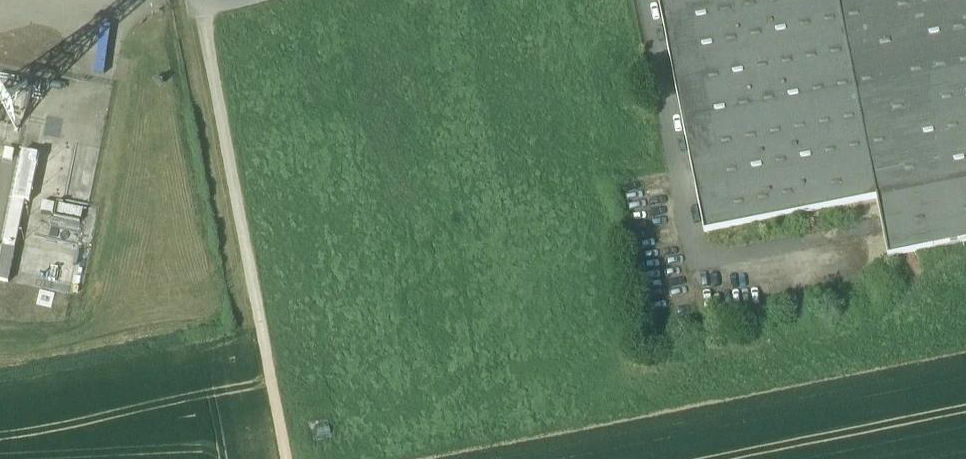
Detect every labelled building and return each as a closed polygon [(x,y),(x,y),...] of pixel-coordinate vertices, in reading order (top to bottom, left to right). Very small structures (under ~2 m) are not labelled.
[(705,234),(876,200),(965,182),(965,0),(659,0),(705,234)] [(0,252),(0,278),(14,281),(41,152),(22,148),(0,252)] [(876,200),(888,260),(965,244),(965,182),(876,200)] [(35,274),(72,282),(82,236),(43,228),(39,245),(41,246),(35,274)]
